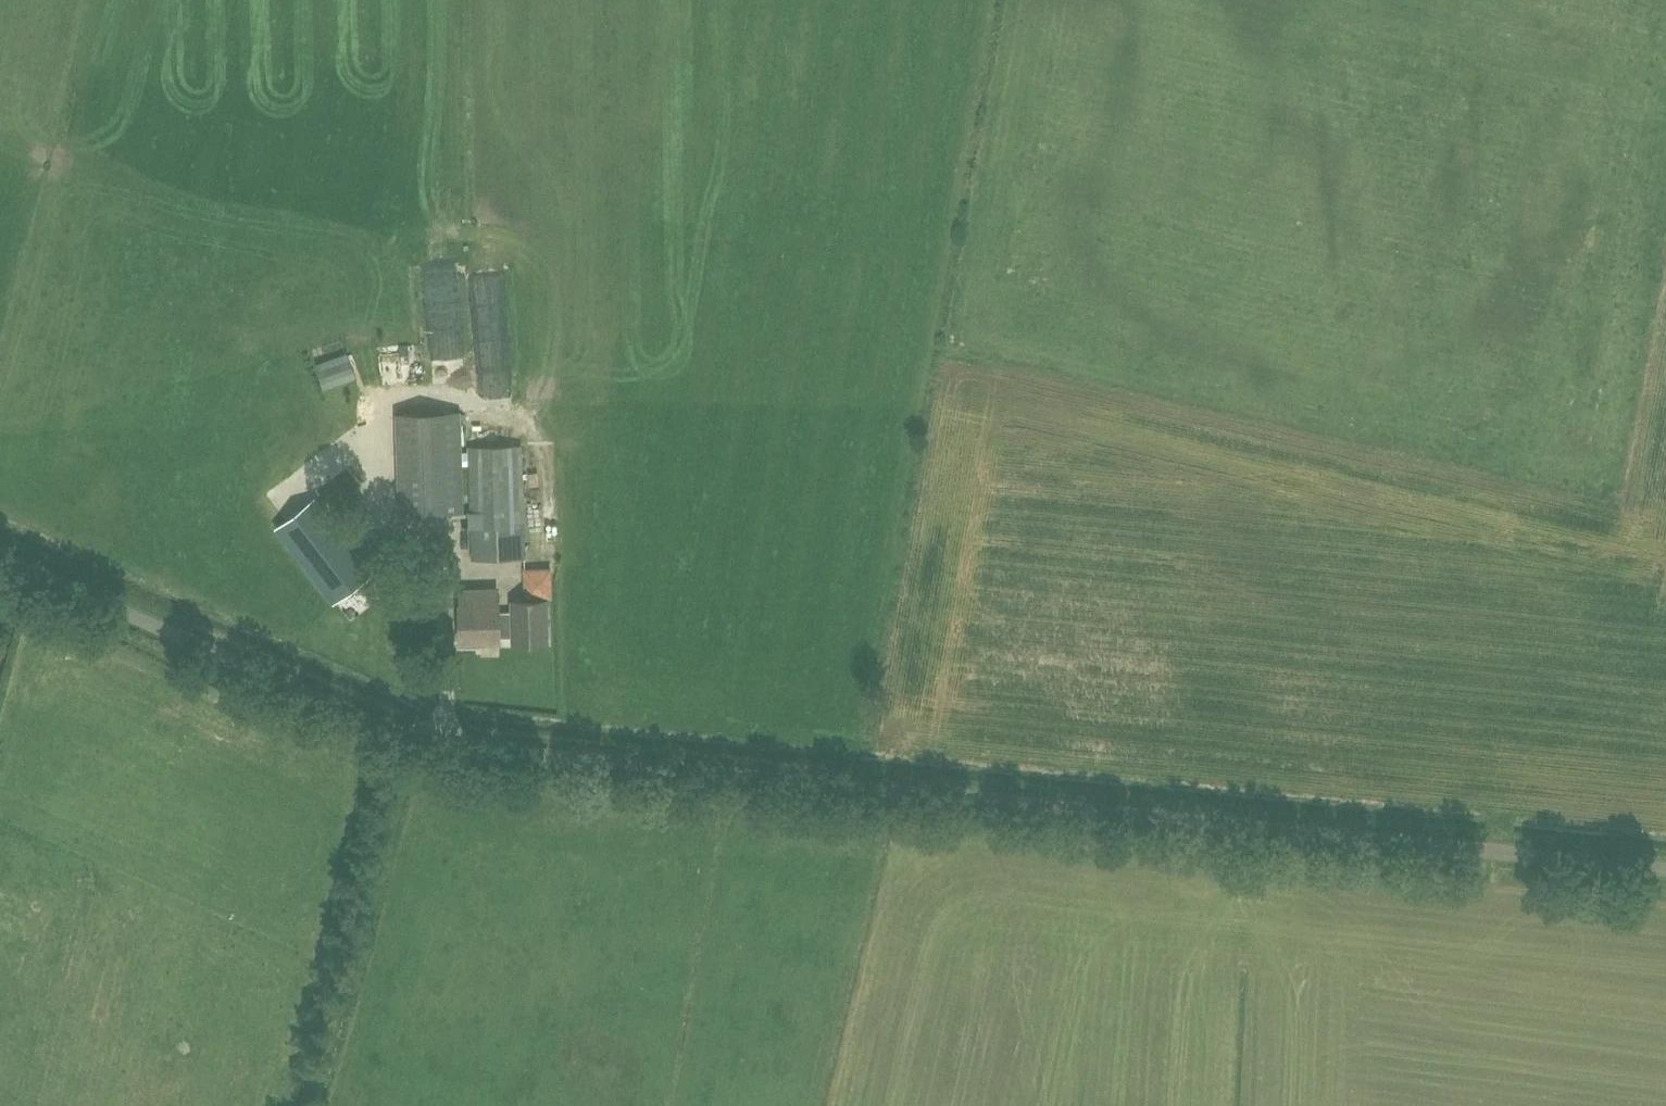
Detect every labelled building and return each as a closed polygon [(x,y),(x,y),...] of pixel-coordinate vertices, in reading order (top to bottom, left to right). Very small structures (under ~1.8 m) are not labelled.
[(283,387),(242,404),(282,497),(344,470),(338,454),(367,441),(354,410),(367,404),(356,378),(290,405),(283,387)] [(490,404),(504,404),(504,386),(489,387),(490,404)] [(399,514),(462,512),(459,413),(395,415),(399,514)] [(472,559),(525,557),(521,445),(468,447),(472,559)] [(358,556),(343,536),(315,500),(277,529),(333,601),(370,572),(358,556)] [(542,558),(516,558),(516,586),(543,586),(542,558)] [(499,637),(499,612),(498,604),(497,604),(497,589),(460,590),(461,605),(459,605),(460,641),(464,641),(464,646),(480,645),(480,640),(500,640),(499,637)] [(499,612),(499,637),(513,636),(513,643),(547,642),(546,600),(511,601),(512,612),(499,612)] [(431,692),(443,689),(439,675),(427,679),(431,692)]
